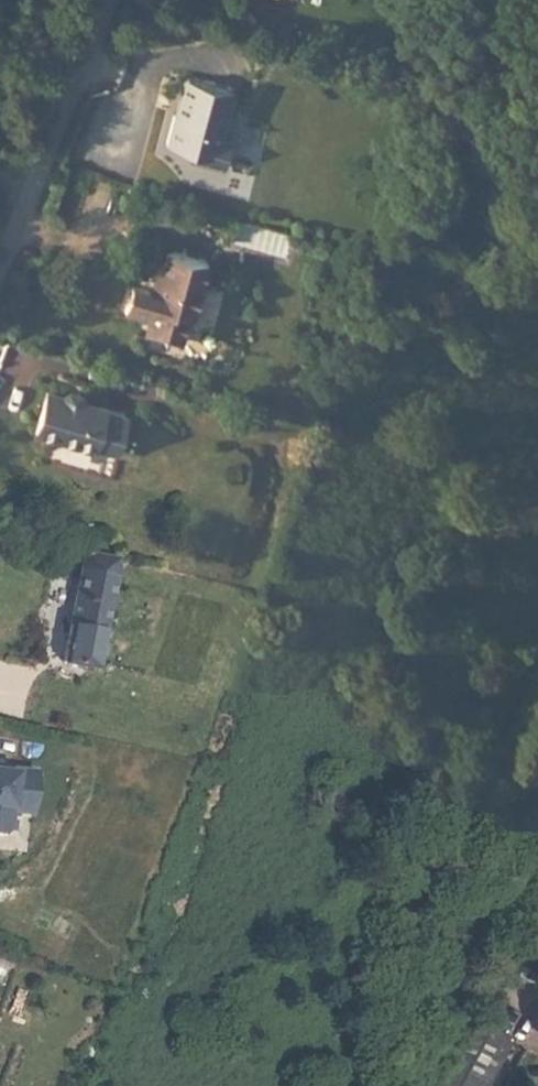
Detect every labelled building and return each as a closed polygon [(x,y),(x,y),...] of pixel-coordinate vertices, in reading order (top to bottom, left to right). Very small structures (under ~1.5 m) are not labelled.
[(159,108),(152,137),(178,143),(176,149),(210,158),(217,134),(206,131),(218,83),(173,71),(163,109),(159,108)] [(169,71),(159,108),(163,109),(173,71),(169,71)] [(222,84),(218,83),(206,131),(217,134),(217,130),(211,129),(222,84)] [(176,149),(175,153),(210,162),(210,158),(176,149)] [(149,266),(144,286),(148,287),(144,303),(136,301),(138,293),(122,289),(115,316),(139,322),(137,328),(143,336),(164,342),(172,337),(177,317),(183,318),(197,265),(157,254),(153,268),(149,266)] [(148,287),(144,286),(142,295),(138,293),(136,301),(144,303),(148,287)] [(50,394),(37,435),(93,452),(94,449),(113,456),(124,420),(106,415),(106,412),(85,405),(81,398),(72,395),(65,399),(50,394)] [(61,672),(94,677),(113,563),(80,558),(61,672)] [(485,990),(450,1059),(490,1079),(525,1011),(485,990)]
